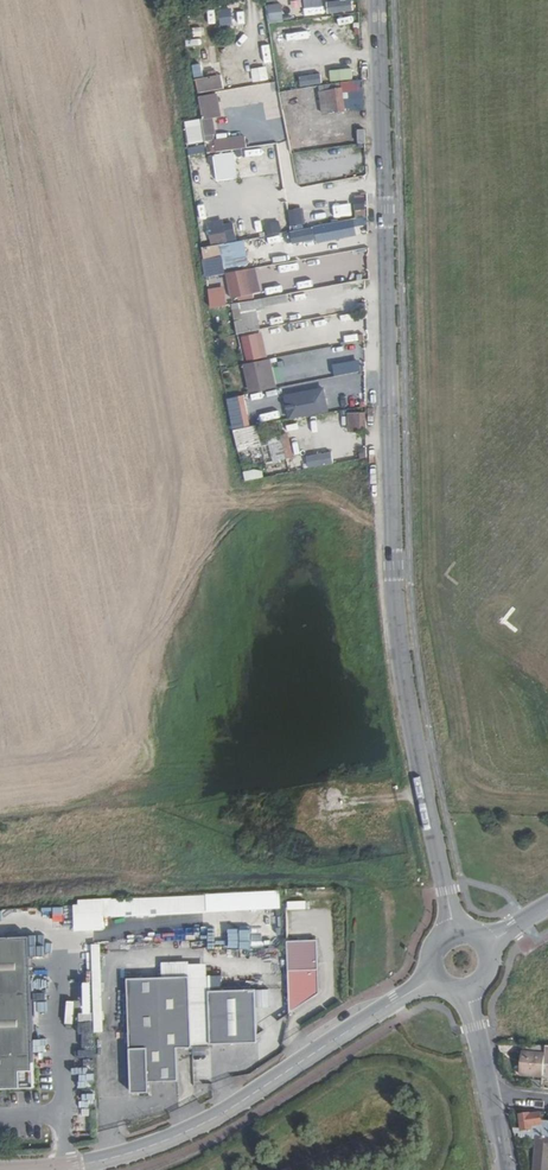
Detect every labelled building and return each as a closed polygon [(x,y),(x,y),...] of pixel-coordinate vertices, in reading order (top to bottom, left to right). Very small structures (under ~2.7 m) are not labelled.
[(274,13),(286,11),(285,0),(273,0),(274,13)] [(315,6),(297,9),(298,17),(317,14),(315,6)] [(221,26),(235,23),(232,8),(219,10),(221,26)] [(209,11),(211,24),(219,23),(216,9),(209,11)] [(298,29),(299,36),(316,34),(315,26),(298,29)] [(204,35),(187,37),(188,50),(197,50),(199,67),(207,67),(204,35)] [(221,53),(236,52),(236,45),(220,46),(221,53)] [(279,59),(284,84),(292,82),(286,57),(279,59)] [(328,69),(328,80),(351,79),(350,68),(328,69)] [(200,93),(226,88),(223,73),(197,79),(200,93)] [(299,86),(320,83),(319,73),(297,76),(299,86)] [(344,110),(341,81),(320,84),(324,112),(344,110)] [(221,123),(203,126),(205,141),(223,139),(221,123)] [(271,167),(278,166),(277,146),(270,147),(271,167)] [(249,149),(241,150),(236,151),(237,159),(242,158),(250,157),(249,149)] [(296,155),(298,162),(312,159),(311,152),(296,155)] [(205,158),(193,160),(195,167),(206,166),(205,158)] [(222,158),(209,160),(212,181),(225,179),(222,158)] [(336,172),(334,160),(321,162),(323,174),(336,172)] [(351,195),(354,217),(366,215),(363,193),(351,195)] [(203,219),(221,216),(218,196),(200,199),(203,219)] [(313,224),(330,219),(328,212),(311,216),(313,224)] [(288,231),(291,247),(359,234),(357,219),(288,231)] [(239,240),(237,220),(209,222),(211,243),(239,240)] [(266,223),(268,235),(282,233),(280,221),(266,223)] [(204,246),(207,271),(251,264),(247,240),(204,246)] [(249,271),(237,273),(239,282),(235,283),(239,295),(253,294),(249,271)] [(226,285),(209,289),(213,308),(230,304),(226,285)] [(287,294),(233,304),(239,334),(263,329),(261,322),(278,319),(275,304),(289,302),(287,294)] [(248,360),(268,356),(263,332),(242,336),(248,360)] [(272,358),(245,365),(252,393),(279,386),(272,358)] [(329,388),(349,381),(346,375),(327,381),(329,388)] [(329,411),(323,380),(297,385),(298,393),(289,394),(294,418),(329,411)] [(250,406),(267,401),(265,393),(248,398),(250,406)] [(345,412),(345,431),(364,431),(364,412),(345,412)] [(239,426),(254,422),(252,415),(237,419),(239,426)] [(323,432),(345,432),(345,416),(323,416),(323,432)] [(235,429),(240,452),(252,450),(255,464),(273,460),(265,423),(235,429)] [(290,434),(274,438),(280,461),(296,456),(290,434)] [(88,898),(93,1032),(103,1032),(99,916),(196,912),(195,894),(88,898)] [(233,937),(212,937),(212,947),(253,948),(253,923),(233,922),(233,937)] [(28,935),(0,936),(0,1083),(33,1082),(28,935)] [(288,970),(289,1013),(320,994),(319,969),(288,970)] [(189,975),(127,977),(131,1092),(149,1091),(149,1081),(177,1080),(176,1047),(191,1046),(191,1045),(189,975)] [(189,975),(191,1045),(210,1044),(208,991),(208,975),(189,975)] [(256,989),(208,991),(210,1044),(258,1042),(256,989)] [(522,1076),(544,1079),(546,1060),(547,1046),(525,1045),(522,1076)] [(521,1128),(522,1133),(538,1135),(547,1136),(547,1118),(541,1117),(541,1114),(531,1114),(531,1113),(521,1114),(521,1128)] [(538,1135),(533,1169),(547,1169),(547,1136),(538,1135)]
